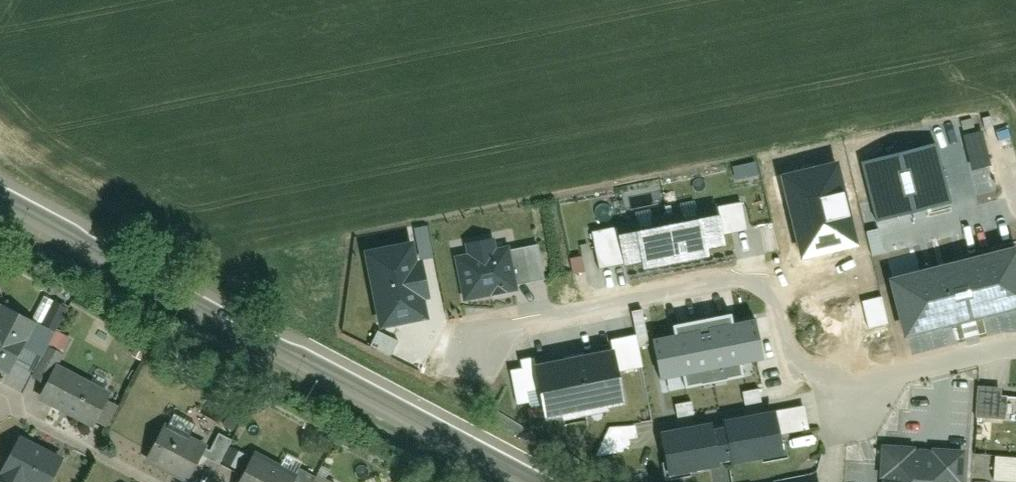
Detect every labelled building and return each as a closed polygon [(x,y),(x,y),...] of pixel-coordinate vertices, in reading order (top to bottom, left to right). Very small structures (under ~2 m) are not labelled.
[(987,135),(969,140),(977,175),(995,171),(987,135)] [(939,149),(866,168),(881,226),(954,207),(939,149)] [(861,249),(841,166),(784,180),(805,263),(861,249)] [(620,233),(627,270),(643,267),(644,273),(712,261),(710,253),(728,250),(727,240),(721,212),(721,210),(710,212),(708,205),(618,220),(620,233)] [(746,207),(721,212),(727,240),(751,235),(746,207)] [(422,245),(426,265),(440,262),(432,231),(419,234),(422,245)] [(627,270),(620,233),(597,238),(604,274),(627,270)] [(499,242),(469,248),(471,259),(459,261),(467,307),(523,296),(522,290),(549,285),(543,250),(516,255),(515,251),(501,254),(499,242)] [(422,245),(366,255),(381,335),(433,325),(429,303),(433,303),(426,265),(422,245)] [(909,343),(1015,315),(1015,252),(893,284),(909,343)] [(7,375),(21,347),(44,357),(56,333),(0,304),(0,372),(7,375)] [(678,340),(654,344),(663,386),(688,381),(690,391),(746,380),(744,368),(767,364),(759,324),(739,328),(737,317),(676,330),(678,340)] [(383,337),(375,350),(394,362),(402,348),(383,337)] [(639,339),(615,345),(617,352),(622,377),(647,372),(639,339)] [(617,352),(540,368),(549,411),(550,423),(629,407),(622,377),(617,352)] [(540,368),(539,363),(528,365),(530,375),(515,378),(522,410),(533,408),(534,414),(549,411),(540,368)] [(36,396),(95,426),(111,396),(52,364),(36,396)] [(774,406),(659,431),(669,477),(784,452),(774,406)] [(807,406),(780,412),(784,432),(811,426),(807,406)] [(163,424),(143,456),(187,480),(207,445),(163,424)] [(4,481),(56,481),(66,461),(16,438),(0,470),(0,480),(4,481)] [(890,443),(888,481),(964,481),(966,447),(890,443)] [(295,478),(250,454),(236,481),(292,481),(295,478)]
